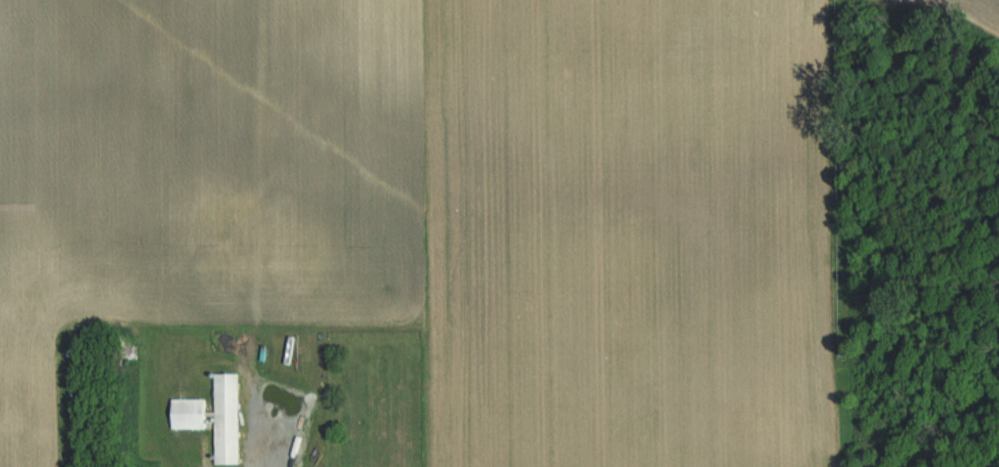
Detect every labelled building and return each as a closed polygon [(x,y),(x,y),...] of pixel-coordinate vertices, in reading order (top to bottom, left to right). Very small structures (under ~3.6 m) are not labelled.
[(217,463),(242,463),(242,372),(217,372),(217,463)] [(174,428),(210,427),(210,397),(174,398),(174,428)]
